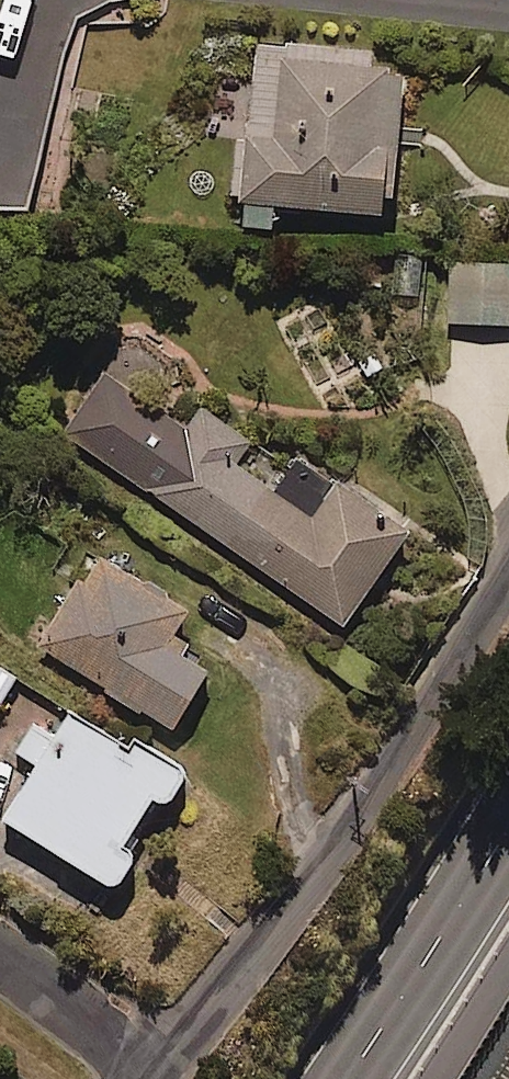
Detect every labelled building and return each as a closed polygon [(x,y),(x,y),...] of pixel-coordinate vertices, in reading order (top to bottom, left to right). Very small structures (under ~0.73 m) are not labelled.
[(252,136),(244,136),(240,201),(250,202),(249,225),(278,227),(280,206),(393,213),(402,66),(371,64),(372,49),(258,42),(252,136)] [(35,136),(11,127),(0,153),(0,191),(11,195),(35,136)] [(451,262),(451,324),(508,324),(508,262),(451,262)] [(345,627),(410,533),(303,458),(278,494),(236,465),(252,442),(201,406),(184,431),(107,377),(67,434),(345,627)] [(188,612),(98,556),(41,647),(173,729),(209,672),(167,646),(188,612)] [(0,667),(0,702),(1,703),(17,678),(0,667)] [(129,746),(74,712),(58,738),(35,724),(17,752),(38,765),(5,820),(117,889),(138,855),(125,846),(156,797),(169,805),(188,773),(134,739),(129,746)]
